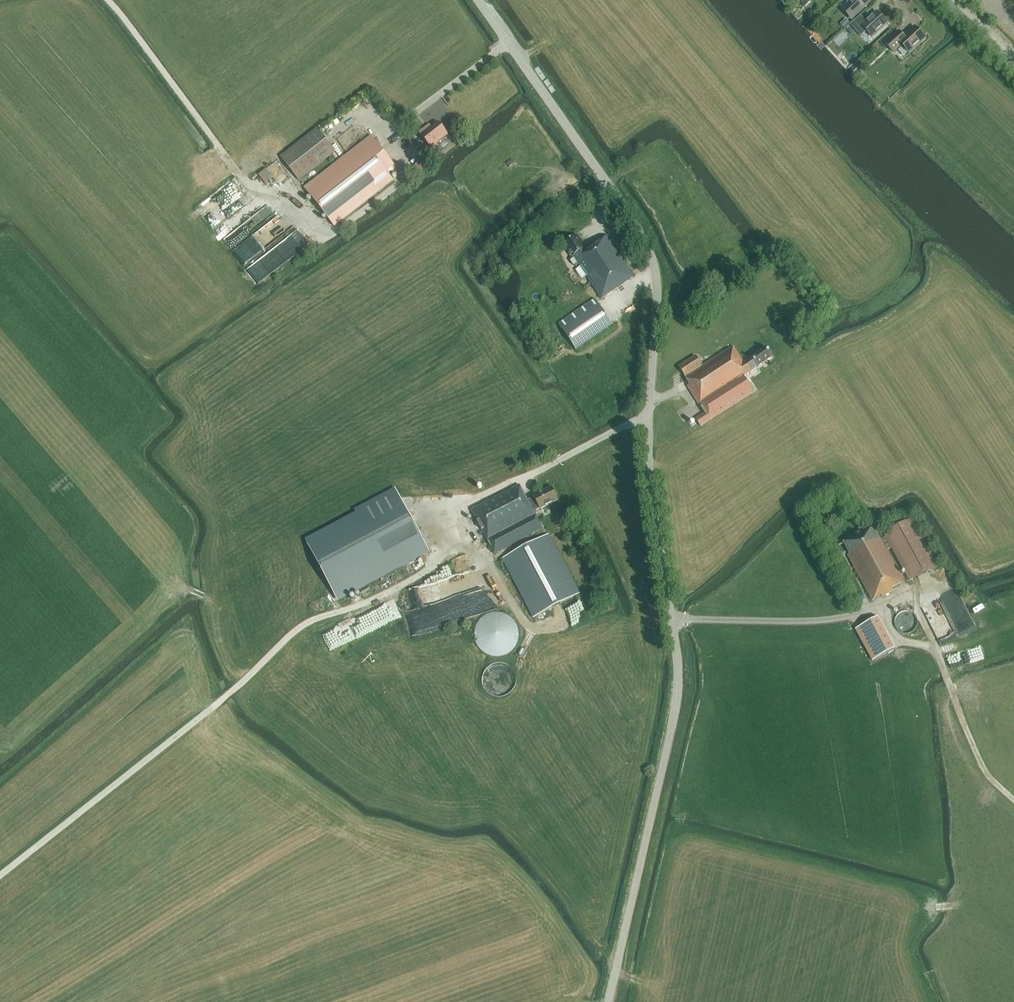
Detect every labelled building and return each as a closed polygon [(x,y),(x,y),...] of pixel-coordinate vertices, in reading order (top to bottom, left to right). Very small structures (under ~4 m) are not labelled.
[(865,6),(872,0),(845,0),(848,3),(841,9),(851,19),(865,6)] [(887,23),(876,11),(866,21),(860,15),(850,24),(857,31),(862,26),(872,37),(887,23)] [(850,23),(846,18),(840,23),(845,28),(850,23)] [(899,30),(885,43),(893,52),(901,44),(909,53),(926,39),(915,26),(904,36),(899,30)] [(865,62),(861,58),(855,63),(859,67),(865,62)] [(447,134),(438,122),(428,130),(426,128),(419,133),(430,147),(447,134)] [(336,152),(317,127),(280,156),(299,180),(336,152)] [(371,136),(305,188),(334,226),(394,180),(390,176),(398,170),(371,136)] [(420,173),(429,166),(423,159),(414,166),(420,173)] [(259,174),(267,183),(275,177),(267,167),(259,174)] [(240,241),(257,225),(250,217),(232,234),(240,241)] [(223,229),(225,234),(236,229),(234,224),(223,229)] [(573,257),(602,298),(633,276),(606,237),(600,241),(599,240),(587,248),(583,242),(582,242),(577,236),(564,245),(573,257)] [(260,259),(247,269),(258,282),(271,272),(260,259)] [(599,305),(562,329),(576,349),(612,325),(599,305)] [(744,376),(773,357),(766,347),(743,362),(733,346),(702,366),(695,356),(678,367),(685,377),(684,377),(689,385),(687,386),(705,413),(696,419),(701,426),(753,391),(744,376)] [(540,509),(558,500),(551,487),(534,496),(534,497),(527,500),(519,485),(471,510),(494,554),(542,528),(535,514),(537,513),(536,510),(540,508),(540,509)] [(345,517),(346,520),(306,541),(338,600),(428,552),(396,490),(345,517)] [(909,581),(938,565),(912,518),(883,534),(885,537),(881,539),(873,526),(843,543),(849,554),(848,555),(872,600),(881,595),(882,597),(905,584),(887,550),(891,548),(909,581)] [(534,617),(580,593),(548,534),(503,558),(534,617)] [(969,609),(951,615),(958,633),(976,627),(969,609)] [(896,629),(901,632),(907,633),(913,631),(917,626),(917,620),(915,615),(910,611),(904,610),(899,612),(895,617),(894,623),(896,629)] [(478,648),(487,655),(498,657),(509,652),(516,643),(518,632),(513,621),(504,614),(493,613),(482,617),(475,626),(474,637),(478,648)] [(872,660),(895,648),(878,617),(856,629),(872,660)] [(485,691),(492,697),(500,698),(508,695),(514,688),(515,679),(512,671),(505,666),(496,665),(488,668),(483,675),(482,683),(485,691)]
